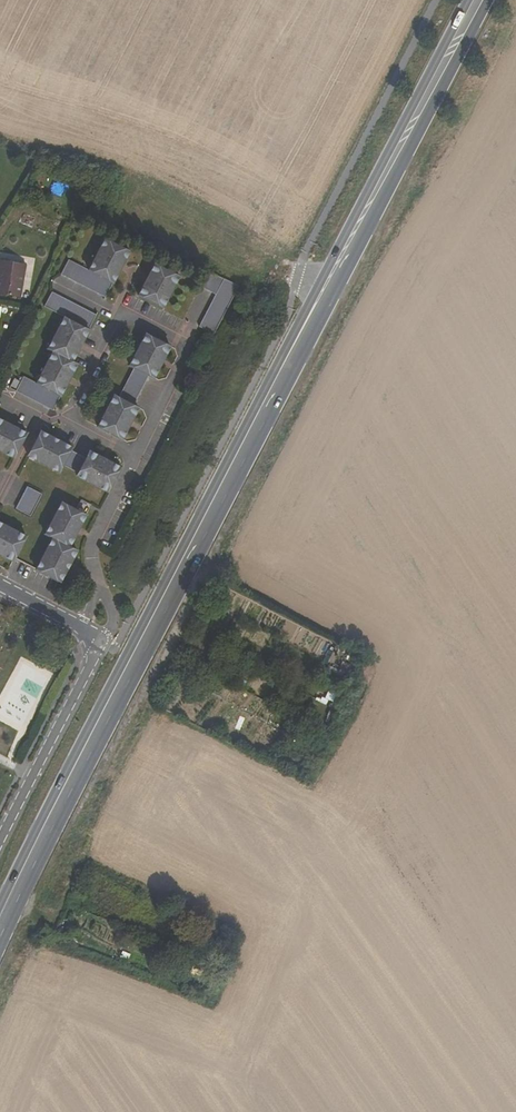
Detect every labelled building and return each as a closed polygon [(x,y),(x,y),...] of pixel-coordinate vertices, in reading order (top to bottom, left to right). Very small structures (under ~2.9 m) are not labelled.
[(100,283),(107,287),(125,255),(101,241),(84,273),(86,275),(93,279),(100,283)] [(15,287),(22,254),(0,249),(0,284),(15,287)] [(57,277),(63,281),(71,266),(64,263),(57,277)] [(63,281),(70,285),(78,270),(71,266),(63,281)] [(132,300),(157,313),(174,281),(149,267),(132,300)] [(84,273),(78,270),(70,285),(78,289),(86,275),(84,273)] [(78,289),(86,294),(93,279),(86,275),(78,289)] [(195,293),(202,297),(211,282),(203,278),(195,293)] [(86,294),(92,297),(100,283),(93,279),(86,294)] [(202,297),(209,301),(218,285),(211,282),(202,297)] [(100,283),(92,297),(99,301),(107,287),(100,283)] [(223,312),(234,293),(218,285),(209,301),(208,304),(223,312)] [(54,298),(47,294),(39,309),(46,313),(54,298)] [(61,302),(54,298),(46,313),(53,317),(61,302)] [(58,320),(61,321),(69,306),(61,302),(53,317),(58,320)] [(219,319),(223,312),(208,304),(204,311),(219,319)] [(77,310),(69,306),(61,321),(68,325),(77,310)] [(83,314),(77,310),(68,325),(75,329),(83,314)] [(215,327),(219,319),(204,311),(200,318),(215,327)] [(91,318),(83,314),(75,329),(83,333),(91,318)] [(211,333),(215,327),(200,318),(196,326),(211,333)] [(66,365),(83,333),(75,329),(68,325),(61,321),(58,320),(41,351),(46,354),(66,365)] [(207,340),(211,333),(196,326),(192,332),(207,340)] [(127,372),(142,381),(148,383),(165,352),(140,338),(122,370),(127,372)] [(54,399),(71,367),(66,365),(46,354),(29,385),(32,387),(39,391),(46,394),(54,399)] [(142,381),(127,372),(123,379),(138,388),(142,381)] [(3,391),(9,394),(17,379),(11,375),(8,382),(3,391)] [(24,383),(17,379),(9,394),(16,398),(24,383)] [(123,379),(119,387),(134,395),(138,388),(123,379)] [(16,398),(24,402),(32,387),(29,385),(24,383),(16,398)] [(39,391),(32,387),(24,402),(31,406),(39,391)] [(119,387),(115,394),(130,402),(134,395),(119,387)] [(46,394),(39,391),(31,406),(38,410),(46,394)] [(54,399),(46,394),(38,410),(45,414),(47,413),(54,399)] [(111,401),(126,409),(130,402),(115,394),(111,401)] [(114,444),(132,412),(126,409),(111,401),(107,398),(89,430),(114,444)] [(6,460),(19,436),(0,426),(0,457),(6,460)] [(19,458),(51,475),(55,468),(63,453),(65,450),(33,433),(19,458)] [(63,453),(55,468),(62,472),(70,457),(63,453)] [(78,461),(69,476),(68,479),(100,496),(113,471),(81,454),(78,461)] [(69,476),(78,461),(70,457),(62,472),(69,476)] [(18,489),(14,496),(30,504),(34,496),(18,489)] [(14,496),(11,503),(26,511),(30,504),(14,496)] [(81,501),(75,509),(85,516),(91,508),(81,501)] [(22,519),(26,511),(11,503),(6,511),(22,519)] [(61,549),(77,519),(52,505),(35,536),(43,540),(61,549)] [(3,563),(17,539),(0,530),(0,561),(3,563)] [(43,540),(25,572),(50,586),(68,553),(61,549),(43,540)]
